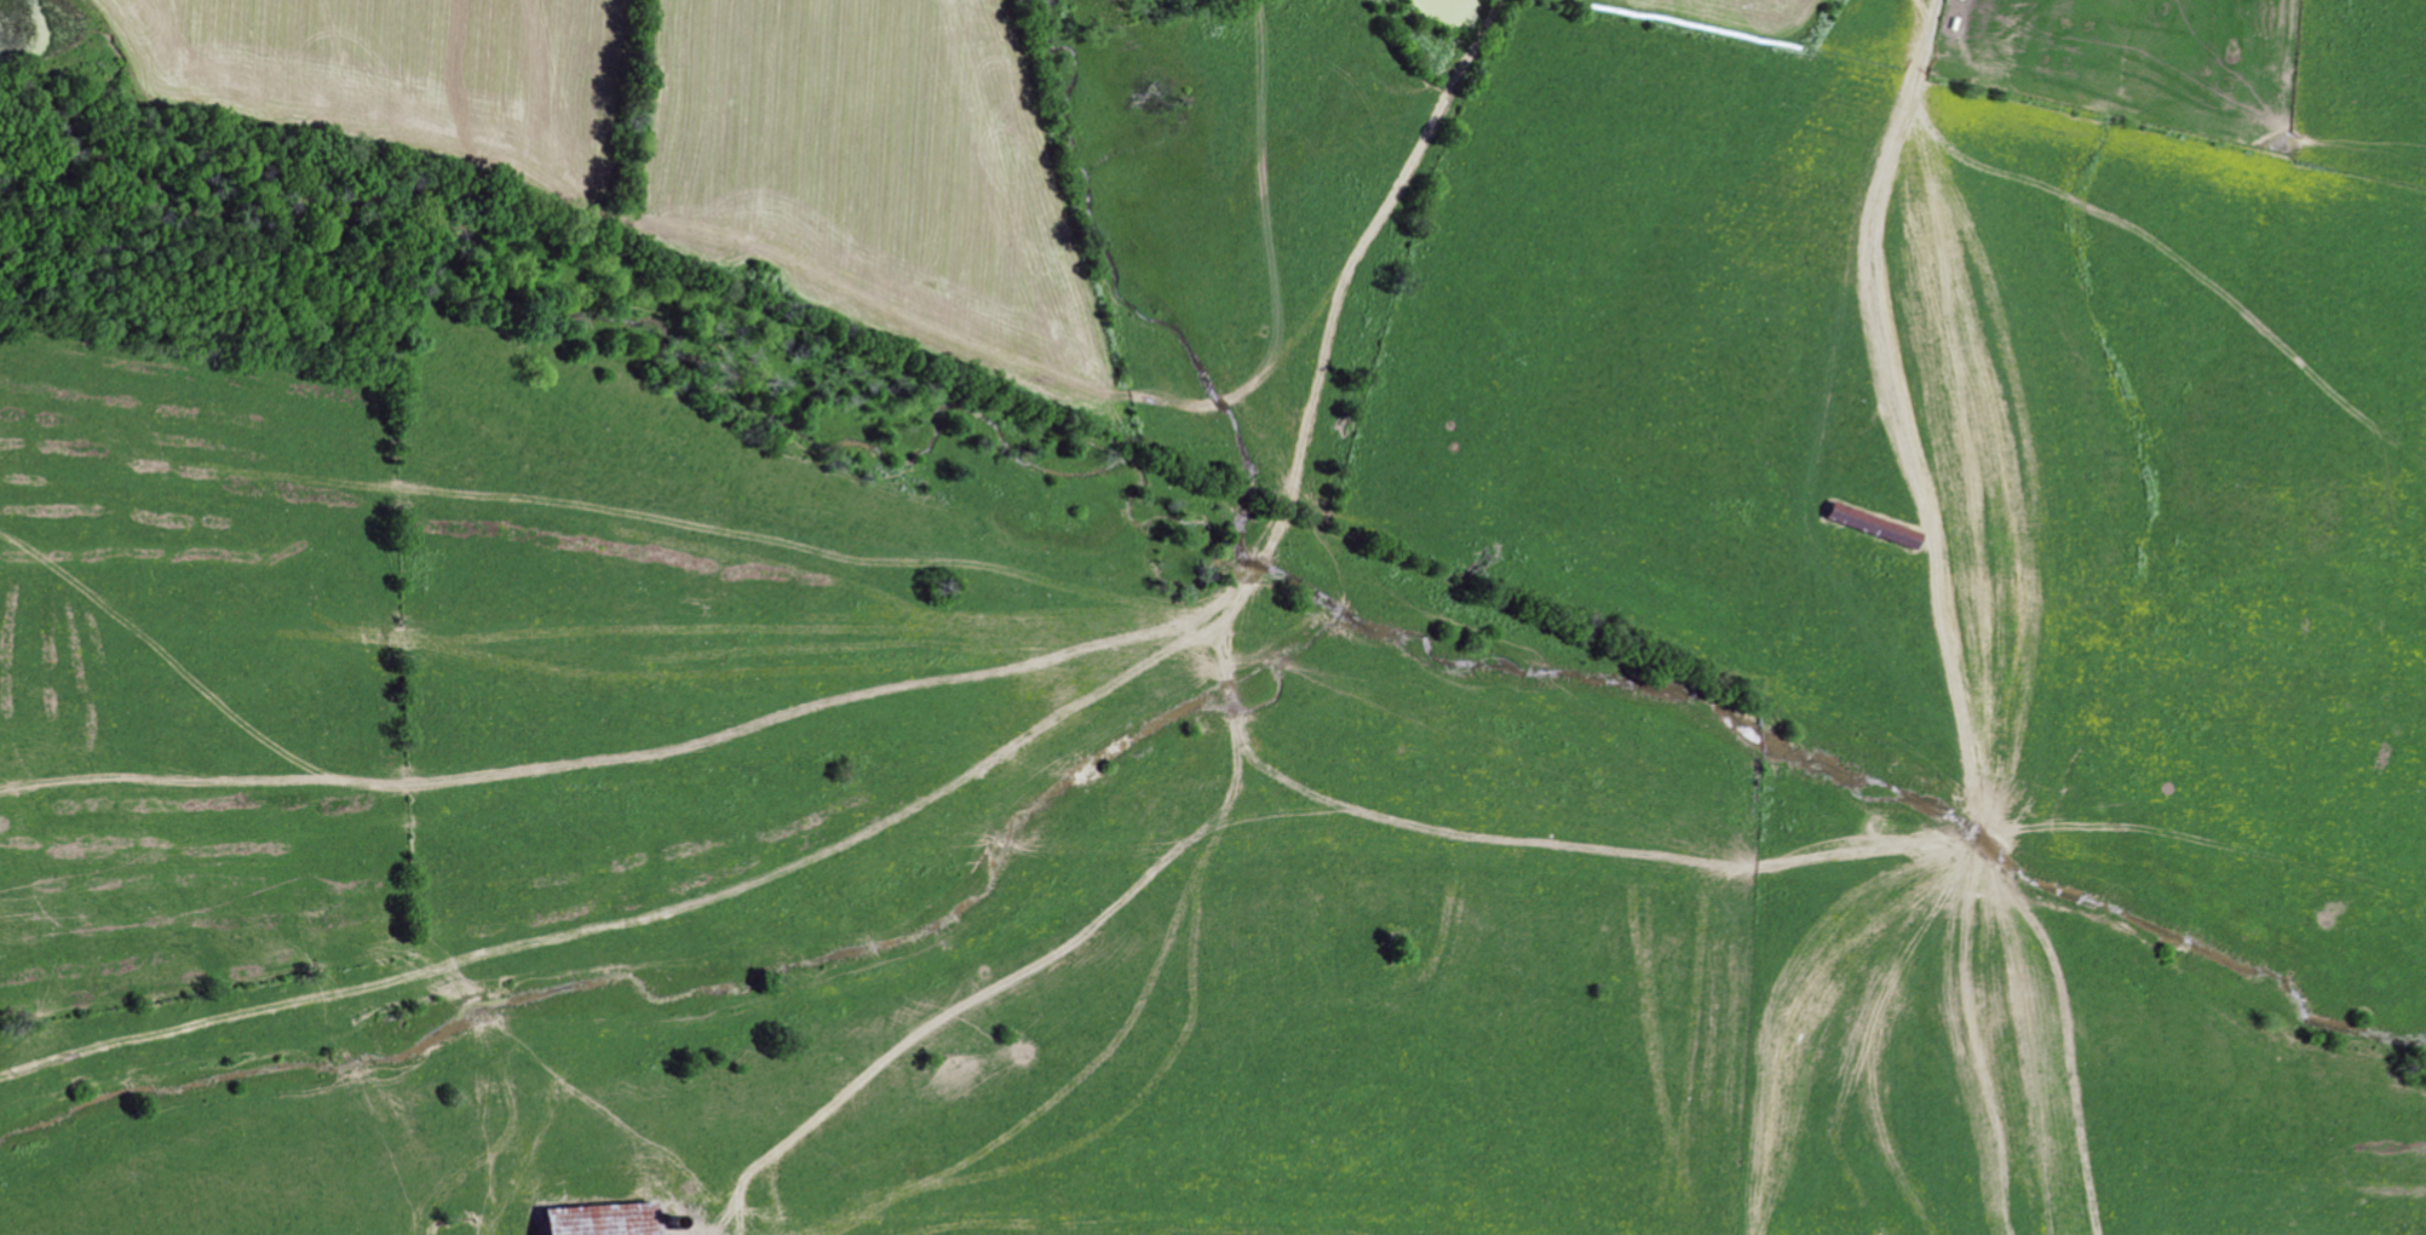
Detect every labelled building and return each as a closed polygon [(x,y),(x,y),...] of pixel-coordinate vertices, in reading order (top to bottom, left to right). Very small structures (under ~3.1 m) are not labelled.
[(542,1234),(649,1234),(648,1202),(541,1207),(542,1234)]
